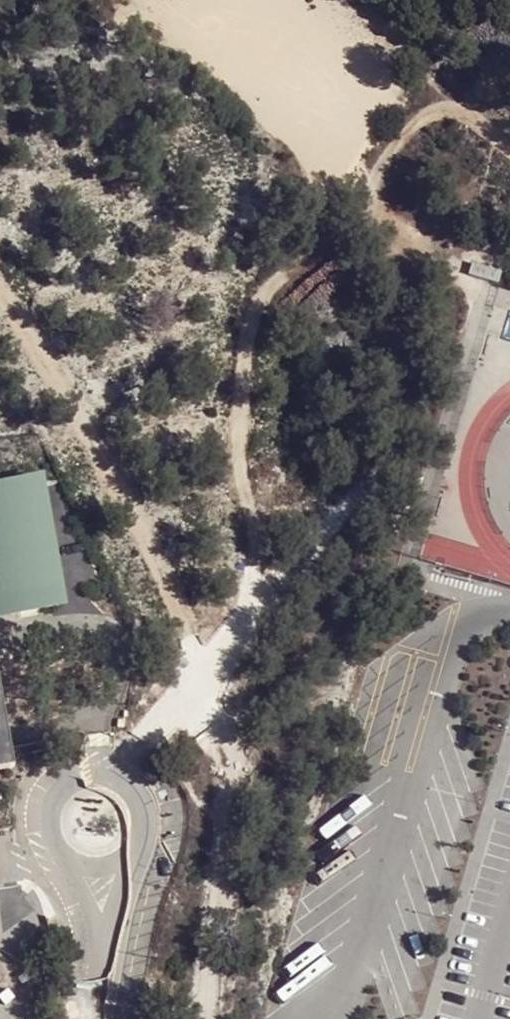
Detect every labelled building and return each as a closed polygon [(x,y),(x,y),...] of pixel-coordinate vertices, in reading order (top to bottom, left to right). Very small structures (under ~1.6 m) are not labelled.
[(55,607),(29,482),(0,488),(0,617),(55,607)] [(11,764),(8,746),(0,699),(0,766),(11,764)] [(117,719),(118,727),(125,726),(125,719),(117,719)]
